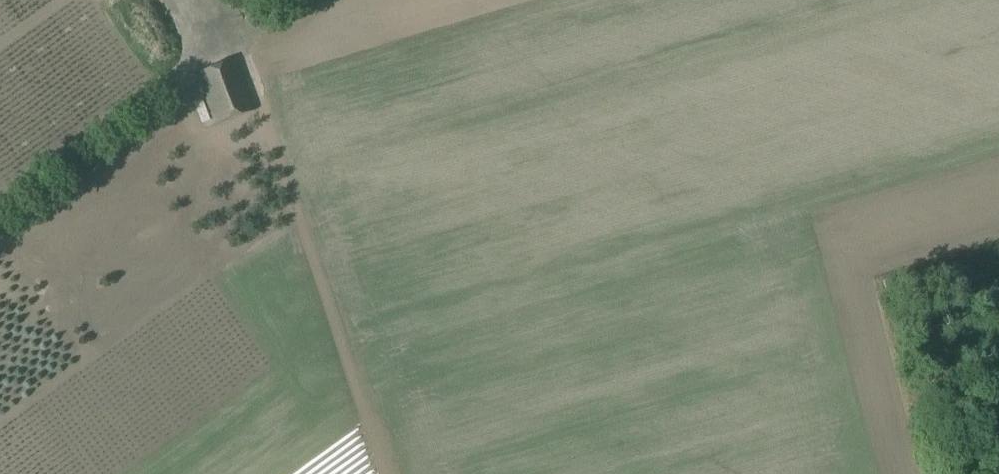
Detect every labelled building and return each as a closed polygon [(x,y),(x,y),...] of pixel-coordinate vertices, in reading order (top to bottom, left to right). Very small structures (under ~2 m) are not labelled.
[(238,60),(198,74),(217,125),(257,111),(238,60)]
